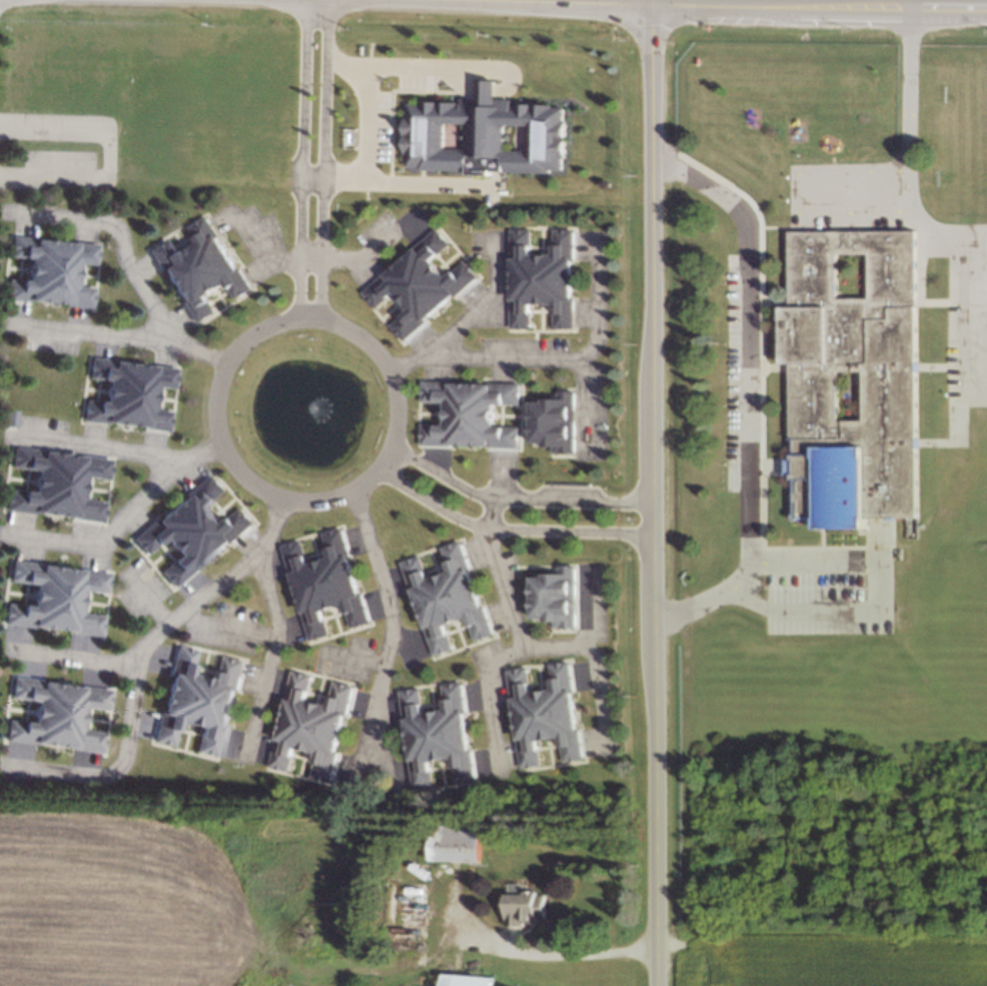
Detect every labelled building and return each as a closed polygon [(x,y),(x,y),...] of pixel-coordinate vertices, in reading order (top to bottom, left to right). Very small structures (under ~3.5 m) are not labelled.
[(409,106),(422,106),(422,103),(456,104),(456,107),(516,109),(516,106),(551,107),(551,109),(564,110),(563,122),(566,122),(565,157),(563,157),(562,169),(550,169),(550,172),(491,170),(491,175),(469,175),(469,170),(421,169),(421,166),(408,166),(409,153),(405,153),(406,119),(409,119),(409,106)] [(255,297),(240,307),(226,284),(220,288),(222,291),(214,297),(212,294),(206,298),(220,321),(205,330),(190,306),(193,305),(189,299),(187,300),(175,280),(176,279),(173,273),(171,275),(155,249),(169,240),(184,264),(190,260),(188,256),(196,251),(198,254),(204,250),(189,226),(204,216),(219,241),(217,242),(221,249),(222,248),(235,268),(234,269),(237,275),(240,273),(255,297)] [(787,232),(913,232),(916,518),(868,518),(868,528),(820,529),(820,519),(790,520),(790,476),(783,476),(782,460),(790,460),(789,365),(783,364),(782,307),(788,307),(787,232)] [(515,234),(533,234),(533,261),(540,261),(540,256),(550,257),(550,260),(557,260),(558,233),(575,233),(575,261),(572,261),(572,268),(574,268),(574,292),(572,292),(572,298),(575,298),(574,329),(557,329),(557,301),(550,300),(550,304),(540,304),(540,301),(533,301),(533,330),(515,330),(516,301),(518,301),(518,293),(516,293),(517,269),(518,269),(518,262),(515,262),(515,234)] [(17,237),(41,241),(40,244),(48,245),(48,244),(73,247),(73,248),(81,249),(82,246),(105,249),(103,269),(80,266),(79,274),(82,274),(81,285),(77,284),(76,292),(99,294),(97,315),(72,313),(73,308),(65,308),(65,310),(39,306),(39,304),(33,303),(32,307),(8,304),(11,284),(34,288),(35,279),(31,279),(33,268),(37,268),(38,260),(15,257),(17,237)] [(404,345),(392,332),(412,314),(407,308),(404,311),(397,304),(400,302),(395,296),(374,315),(363,302),(384,283),(385,285),(390,280),(389,279),(407,263),(408,264),(413,260),(411,258),(433,237),(445,250),(424,269),(429,274),(432,271),(439,279),(436,281),(441,286),(462,267),(474,280),(453,299),(451,297),(446,302),(447,304),(429,320),(428,319),(423,324),(425,326),(404,345)] [(96,362),(119,365),(119,368),(126,369),(127,368),(152,372),(152,373),(159,374),(160,371),(184,373),(182,393),(158,391),(157,398),(161,399),(160,409),(155,409),(155,417),(178,419),(176,439),(151,437),(151,433),(144,432),(143,434),(118,431),(118,429),(111,428),(111,431),(87,428),(89,409),(113,412),(114,404),(110,403),(111,392),(115,392),(116,384),(93,381),(96,362)] [(425,448),(425,430),(452,430),(452,423),(447,423),(448,413),(451,413),(451,406),(424,405),(424,388),(452,388),(452,391),(459,391),(459,389),(483,389),(483,391),(489,391),(489,388),(519,388),(519,406),(491,405),(491,413),(495,413),(495,423),(492,423),(492,430),(520,430),(520,448),(492,447),(492,445),(484,445),(484,446),(460,446),(460,445),(453,445),(453,448),(425,448)] [(575,392),(575,452),(555,452),(555,447),(546,447),(546,443),(533,442),(533,403),(546,403),(546,399),(560,399),(560,392),(575,392)] [(8,427),(9,410),(22,411),(20,428),(8,427)] [(113,465),(110,482),(84,478),(83,486),(87,486),(86,496),(83,495),(82,503),(109,507),(106,524),(78,520),(79,518),(72,517),(72,519),(48,515),(48,513),(42,512),(41,515),(12,511),(14,494),(42,498),(43,491),(39,490),(40,480),(43,481),(44,473),(16,469),(18,452),(47,456),(46,459),(54,460),(54,458),(78,461),(78,463),(84,464),(85,461),(113,465)] [(211,481),(222,495),(201,512),(206,517),(210,514),(216,522),(213,524),(218,530),(239,512),(250,526),(229,544),(227,542),(222,546),(223,548),(204,563),(203,562),(198,566),(200,568),(177,587),(166,574),(187,556),(183,551),(179,553),(173,546),(176,543),(171,538),(149,556),(138,543),(160,524),(162,526),(168,522),(166,520),(185,505),(186,506),(191,501),(189,499),(211,481)] [(284,550),(301,546),(308,571),(315,570),(313,565),(323,563),(324,566),(331,564),(324,537),(341,533),(348,560),(346,561),(347,567),(349,567),(355,590),(353,591),(355,597),(358,596),(366,626),(349,630),(342,603),(335,605),(336,609),(326,611),(325,608),(318,610),(326,638),(309,642),(302,615),(304,614),(302,606),(300,607),(294,583),(296,583),(294,577),(291,577),(284,550)] [(406,567),(423,562),(431,587),(438,585),(436,581),(445,578),(446,581),(454,579),(446,553),(463,548),(471,574),(468,575),(470,582),(472,581),(479,604),(477,605),(479,611),(482,610),(491,639),(474,644),(466,618),(459,620),(460,623),(451,626),(450,623),(443,625),(451,653),(435,658),(426,631),(429,630),(427,622),(425,623),(418,600),(419,599),(417,593),(414,594),(406,567)] [(575,560),(574,624),(554,623),(554,620),(547,619),(547,611),(531,610),(532,570),(548,571),(548,565),(555,565),(555,560),(575,560)] [(112,578),(109,596),(83,592),(82,599),(86,600),(85,610),(82,609),(81,617),(108,621),(105,638),(77,634),(78,632),(71,631),(71,632),(47,629),(47,627),(41,626),(40,629),(11,625),(13,608),(41,612),(42,604),(38,604),(39,594),(42,595),(43,587),(15,583),(17,566),(46,570),(45,573),(53,574),(53,572),(77,575),(77,577),(84,578),(84,574),(112,578)] [(184,655),(201,659),(194,685),(201,687),(203,682),(212,685),(211,688),(218,690),(225,663),(242,668),(235,695),(233,694),(231,701),(233,701),(227,725),(225,724),(223,731),(226,731),(219,761),(202,756),(209,729),(202,728),(201,731),(191,729),(192,726),(185,724),(178,752),(161,748),(168,720),(171,720),(173,713),(171,713),(177,689),(178,689),(180,683),(177,682),(184,655)] [(509,677),(526,675),(531,701),(538,700),(537,695),(547,694),(547,697),(555,696),(550,669),(568,666),(572,694),(570,694),(571,701),(572,701),(576,724),(574,725),(575,731),(578,731),(583,761),(566,763),(562,736),(555,737),(555,741),(545,743),(545,739),(538,740),(542,769),(525,772),(520,743),(523,743),(522,735),(520,736),(516,712),(518,711),(517,705),(513,705),(509,677)] [(293,679),(310,684),(304,710),(311,712),(312,707),(321,710),(321,713),(328,715),(335,688),(352,693),(345,720),(342,719),(341,726),(342,726),(336,750),(334,749),(333,756),(336,756),(328,786),(312,781),(319,754),(311,752),(311,756),(301,754),(302,751),(295,749),(287,777),(271,772),(278,745),(280,745),(282,738),(280,737),(286,714),(288,714),(290,708),(286,707),(293,679)] [(113,696),(111,714),(85,710),(83,717),(88,718),(87,727),(83,727),(82,735),(109,738),(107,756),(79,752),(79,749),(73,748),(72,750),(49,747),(49,745),(42,744),(42,747),(12,743),(15,726),(42,729),(43,722),(39,722),(41,712),(44,712),(45,705),(16,701),(19,684),(47,688),(47,690),(54,691),(55,690),(79,693),(79,695),(85,695),(86,692),(113,696)] [(401,698),(419,696),(423,722),(430,721),(430,716),(439,715),(440,718),(447,717),(443,690),(460,687),(465,715),(462,715),(463,722),(465,722),(469,745),(467,746),(468,752),(471,752),(476,782),(459,784),(454,757),(447,758),(448,762),(438,764),(438,760),(430,761),(435,790),(418,793),(413,764),(416,764),(415,756),(413,757),(409,733),(410,732),(409,726),(406,726),(401,698)] [(435,818),(487,819),(485,861),(434,859),(435,818)] [(389,878),(432,880),(430,922),(387,921),(389,878)] [(511,889),(530,889),(530,886),(541,886),(541,889),(549,890),(549,912),(539,912),(539,909),(535,909),(535,912),(526,912),(526,920),(511,919),(511,889)] [(501,973),(500,985),(450,985),(451,970),(501,973)]
